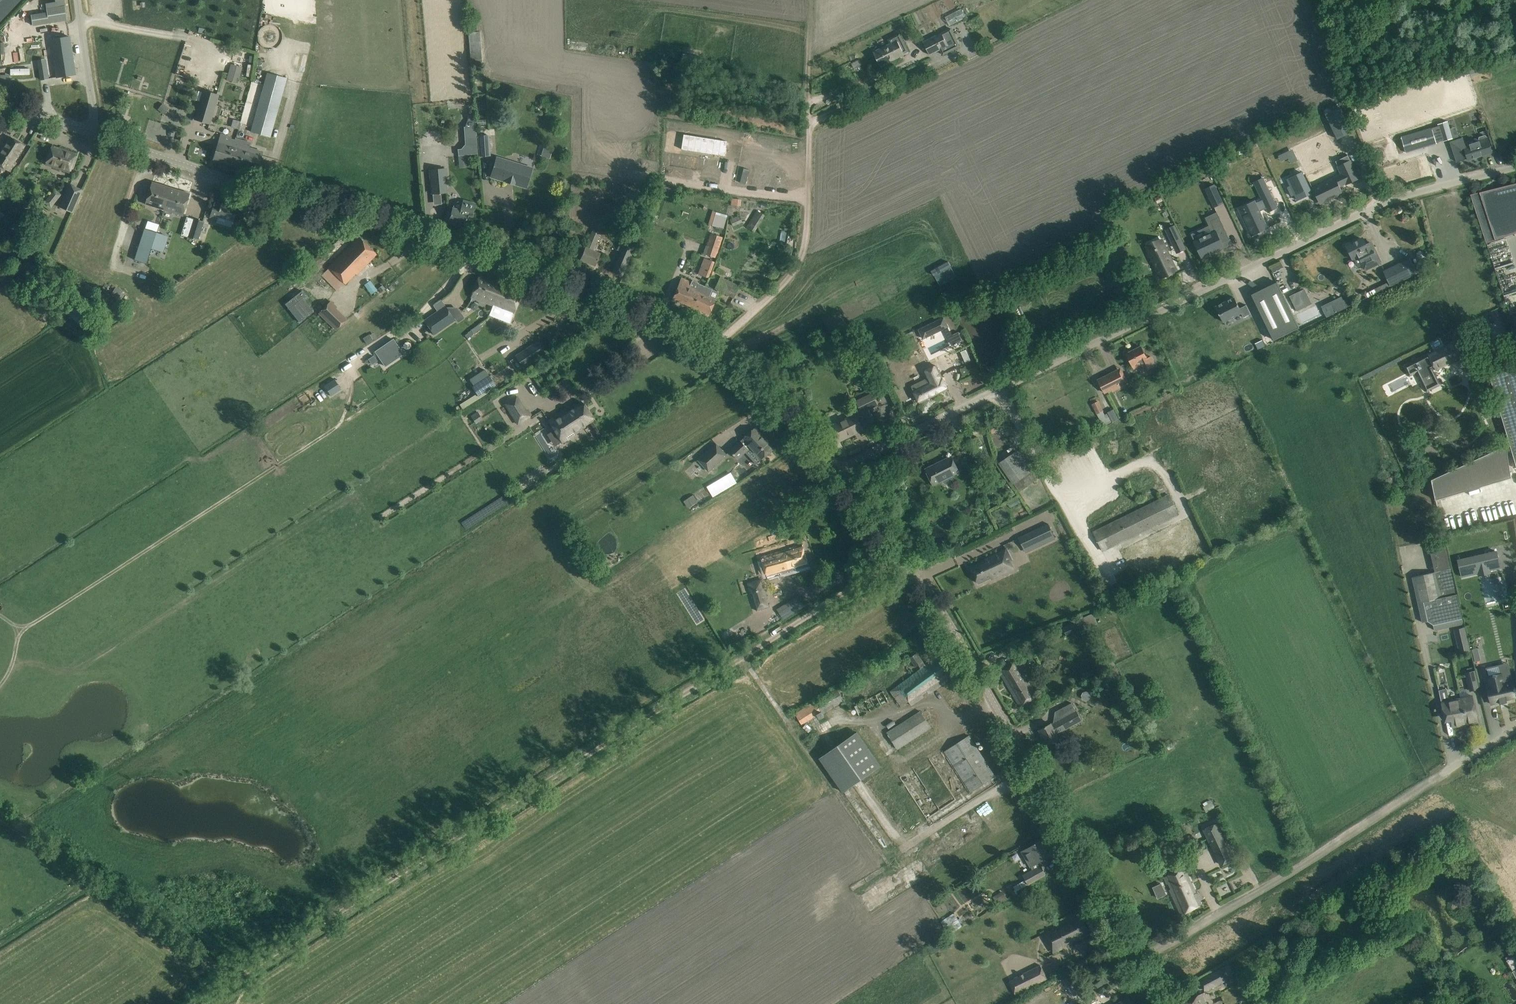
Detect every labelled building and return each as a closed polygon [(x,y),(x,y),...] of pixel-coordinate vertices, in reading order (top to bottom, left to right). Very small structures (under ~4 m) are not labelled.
[(21,0),(0,0),(0,22),(21,0)] [(67,20),(65,6),(57,7),(46,9),(47,13),(31,15),(32,25),(67,20)] [(949,23),(967,18),(964,8),(946,14),(949,23)] [(951,28),(923,42),(929,55),(940,49),(943,55),(960,46),(951,28)] [(900,33),(888,39),(890,44),(873,52),(881,66),(905,54),(904,53),(909,51),(900,33)] [(51,39),(56,77),(76,74),(70,36),(51,39)] [(480,36),(469,37),(471,64),(482,63),(480,36)] [(198,45),(191,68),(178,65),(176,73),(199,79),(204,61),(201,60),(205,47),(198,45)] [(687,52),(686,63),(699,65),(700,54),(687,52)] [(228,80),(239,81),(242,64),(230,63),(228,80)] [(39,68),(39,70),(41,80),(48,78),(47,67),(39,68)] [(285,78),(267,72),(251,130),(268,135),(285,78)] [(218,95),(215,94),(204,90),(195,119),(210,123),(218,95)] [(1340,106),(1325,113),(1337,138),(1352,131),(1340,106)] [(467,120),(464,127),(476,126),(475,114),(468,114),(468,120),(467,120)] [(1438,123),(1440,132),(1443,141),(1453,138),(1447,121),(1438,123)] [(465,149),(458,149),(459,155),(466,155),(478,154),(476,126),(464,127),(465,149)] [(1401,137),(1403,143),(1406,152),(1437,143),(1432,127),(1401,137)] [(671,132),(667,157),(691,161),(692,151),(712,154),(714,139),(671,132)] [(215,154),(213,159),(215,160),(233,165),(238,148),(237,148),(237,146),(234,145),(236,139),(221,134),(216,150),(215,154)] [(480,156),(490,155),(489,135),(478,136),(480,156)] [(1461,138),(1450,142),(1453,149),(1457,162),(1465,159),(1467,159),(1467,160),(1493,152),(1489,142),(1488,138),(1485,135),(1479,137),(1479,141),(1464,146),(1463,142),(1461,138)] [(1322,148),(1333,144),(1329,136),(1319,140),(1322,148)] [(0,153),(0,165),(11,172),(17,163),(14,161),(24,145),(11,137),(0,153)] [(238,148),(233,165),(235,166),(257,172),(260,163),(263,152),(249,148),(251,143),(243,141),(236,139),(234,145),(237,146),(237,148),(238,148)] [(746,184),(763,186),(764,175),(761,175),(763,166),(776,168),(779,149),(744,144),(742,154),(750,155),(749,164),(756,165),(755,174),(747,173),(746,184)] [(76,153),(52,145),(45,164),(69,173),(76,153)] [(1296,155),(1293,149),(1286,152),(1289,158),(1296,155)] [(458,156),(459,168),(467,167),(466,155),(458,156)] [(532,168),(497,157),(491,177),(507,182),(506,182),(514,184),(526,188),(532,168)] [(1341,189),(1348,187),(1348,188),(1361,182),(1352,163),(1339,169),(1343,178),(1314,192),(1319,202),(1328,198),(1331,203),(1344,196),(1341,189)] [(719,170),(705,167),(703,177),(718,180),(719,170)] [(447,168),(430,169),(432,194),(447,193),(446,185),(448,185),(447,168)] [(1291,186),(1288,187),(1292,196),(1295,194),(1297,200),(1312,193),(1302,172),(1288,179),(1291,186)] [(665,186),(678,187),(679,180),(666,179),(665,186)] [(145,204),(164,210),(171,188),(152,182),(145,204)] [(1214,182),(1206,186),(1215,205),(1223,201),(1214,182)] [(83,189),(70,183),(59,206),(72,211),(82,189),(83,189)] [(1470,194),(1486,243),(1515,233),(1515,183),(1470,194)] [(1246,205),(1243,206),(1246,213),(1243,214),(1253,234),(1262,230),(1261,228),(1267,225),(1260,211),(1266,208),(1268,211),(1270,210),(1277,207),(1266,185),(1257,189),(1257,190),(1258,190),(1263,199),(1256,203),(1255,201),(1246,205)] [(171,188),(164,210),(183,216),(190,194),(171,188)] [(53,189),(45,202),(52,207),(60,194),(53,189)] [(731,198),(730,205),(740,206),(741,199),(731,198)] [(211,212),(210,217),(215,219),(217,219),(216,222),(232,227),(234,220),(234,218),(237,208),(222,203),(215,201),(213,207),(211,212)] [(449,222),(464,226),(468,214),(472,215),(474,206),(462,202),(460,210),(453,208),(451,213),(449,213),(447,219),(449,220),(449,222)] [(753,215),(750,222),(746,227),(755,233),(764,215),(756,210),(753,215)] [(716,211),(711,225),(723,228),(727,215),(716,211)] [(739,215),(730,219),(733,226),(743,222),(739,215)] [(1204,237),(1194,241),(1202,257),(1210,254),(1210,255),(1211,254),(1211,253),(1215,251),(1215,252),(1216,252),(1216,251),(1224,247),(1222,244),(1230,240),(1230,239),(1219,216),(1210,220),(1215,231),(1206,236),(1206,235),(1204,236),(1204,237)] [(194,219),(189,237),(197,240),(203,222),(194,219)] [(1174,226),(1166,230),(1174,246),(1182,242),(1174,226)] [(152,248),(154,240),(157,232),(144,228),(134,260),(147,264),(152,248)] [(592,230),(584,250),(580,259),(595,266),(600,253),(594,250),(601,234),(592,230)] [(703,253),(716,258),(723,237),(711,233),(703,253)] [(359,236),(350,246),(328,267),(345,283),(355,273),(356,274),(376,254),(359,236)] [(1347,246),(1351,255),(1353,259),(1359,256),(1366,269),(1375,265),(1373,260),(1378,258),(1371,243),(1366,245),(1363,239),(1347,246)] [(166,243),(154,240),(152,248),(163,252),(166,243)] [(1265,248),(1263,243),(1254,247),(1256,252),(1265,248)] [(1164,244),(1151,250),(1155,260),(1153,261),(1161,277),(1176,270),(1164,244)] [(620,252),(612,272),(622,277),(635,247),(629,245),(625,253),(620,252)] [(704,258),(698,274),(709,278),(715,262),(704,258)] [(1402,262),(1385,270),(1390,282),(1391,285),(1408,277),(1416,273),(1417,272),(1423,269),(1419,261),(1413,264),(1410,258),(1402,262)] [(471,297),(494,306),(502,284),(480,275),(471,297)] [(672,298),(692,307),(699,293),(697,291),(699,285),(705,287),(706,286),(699,283),(697,286),(691,284),(692,282),(681,277),(672,298)] [(715,288),(733,297),(738,288),(720,279),(715,288)] [(1277,282),(1251,294),(1274,340),(1299,327),(1277,282)] [(1390,282),(1376,288),(1377,292),(1391,284),(1390,282)] [(502,284),(494,306),(513,314),(522,291),(502,284)] [(707,287),(706,286),(705,287),(699,285),(697,291),(699,293),(692,307),(709,314),(715,300),(709,297),(712,289),(707,287)] [(1307,306),(1302,296),(1308,294),(1306,289),(1290,296),(1297,311),(1307,306)] [(1321,306),(1327,317),(1347,307),(1342,296),(1321,306)] [(1241,313),(1244,317),(1251,314),(1246,305),(1240,308),(1235,297),(1216,306),(1223,322),(1241,313)] [(331,300),(329,302),(319,313),(337,330),(348,319),(336,308),(338,306),(331,300)] [(440,300),(433,305),(438,312),(445,307),(440,300)] [(424,321),(433,334),(454,320),(445,307),(438,312),(424,321)] [(405,312),(409,319),(416,314),(411,308),(405,312)] [(942,318),(919,329),(924,338),(947,327),(942,318)] [(471,330),(465,336),(468,339),(473,333),(471,330)] [(369,334),(362,338),(366,344),(373,340),(369,334)] [(393,338),(374,351),(385,366),(404,353),(393,338)] [(915,338),(904,343),(908,352),(919,347),(915,338)] [(539,340),(515,356),(523,368),(546,352),(539,340)] [(1458,341),(1407,367),(1411,374),(1418,370),(1427,389),(1439,383),(1432,368),(1435,367),(1436,368),(1464,354),(1458,341)] [(1141,346),(1127,353),(1134,369),(1143,364),(1146,370),(1156,365),(1151,356),(1147,359),(1141,346)] [(1489,372),(1488,372),(1515,465),(1515,364),(1489,372)] [(914,391),(915,393),(919,402),(948,388),(942,377),(941,377),(935,365),(923,371),(929,383),(914,391)] [(1098,378),(1105,393),(1112,389),(1113,392),(1127,385),(1118,368),(1098,378)] [(476,393),(460,404),(462,409),(492,390),(491,388),(495,386),(485,370),(469,380),(473,386),(472,386),(476,393)] [(341,389),(334,379),(324,385),(331,396),(341,389)] [(857,401),(858,403),(862,412),(833,426),(839,440),(863,429),(862,427),(864,424),(871,421),(872,418),(870,412),(869,412),(867,409),(877,405),(872,393),(857,401)] [(517,396),(504,404),(517,425),(529,417),(517,396)] [(1092,403),(1096,413),(1104,410),(1100,400),(1092,403)] [(575,407),(568,412),(566,408),(548,419),(552,425),(562,442),(572,436),(583,430),(582,428),(594,420),(583,402),(575,407)] [(1115,408),(1109,411),(1113,421),(1120,418),(1115,408)] [(987,424),(991,433),(1004,427),(999,418),(987,424)] [(751,447),(755,451),(762,459),(775,448),(756,427),(730,450),(738,459),(749,450),(751,447)] [(965,443),(975,463),(987,457),(976,437),(965,443)] [(698,460),(708,472),(727,455),(717,444),(698,460)] [(1507,445),(1432,480),(1436,499),(1511,477),(1507,445)] [(1000,463),(1019,491),(1036,479),(1017,451),(1000,463)] [(926,469),(934,484),(959,471),(951,456),(926,469)] [(731,473),(713,484),(718,492),(736,481),(731,473)] [(1172,476),(1176,491),(1182,489),(1178,474),(1172,476)] [(1169,494),(1102,527),(1093,532),(1103,551),(1178,514),(1169,494)] [(694,496),(685,502),(688,507),(697,501),(694,496)] [(1041,541),(1036,530),(1019,538),(1021,544),(1032,539),(1034,544),(1041,541)] [(809,566),(802,544),(761,557),(768,578),(775,576),(775,574),(781,572),(781,574),(788,572),(788,571),(790,571),(791,571),(809,566)] [(1000,566),(1010,561),(1005,549),(985,558),(986,560),(971,567),(978,583),(991,577),(992,579),(1004,573),(1000,566)] [(1497,551),(1458,560),(1462,576),(1478,573),(1479,573),(1478,570),(1489,567),(1489,570),(1490,570),(1500,568),(1497,551)] [(1434,625),(1434,630),(1464,623),(1460,608),(1457,594),(1452,568),(1412,577),(1422,622),(1428,621),(1434,625)] [(768,599),(762,579),(749,583),(757,611),(770,607),(770,604),(768,604),(767,599),(768,599)] [(783,606),(778,610),(783,618),(793,612),(790,606),(788,603),(783,606)] [(1082,619),(1081,620),(1062,628),(1066,637),(1098,624),(1094,612),(1081,617),(1082,619)] [(1460,653),(1471,651),(1465,626),(1454,629),(1460,653)] [(917,653),(909,658),(915,666),(920,663),(923,667),(898,685),(899,686),(892,691),(902,706),(909,701),(911,705),(923,697),(922,695),(928,691),(929,693),(944,682),(952,677),(939,655),(926,665),(917,653)] [(1017,662),(1008,667),(1000,672),(1020,706),(1037,696),(1017,662)] [(1468,673),(1471,690),(1479,688),(1476,671),(1468,673)] [(1487,686),(1491,704),(1500,702),(1500,704),(1507,702),(1507,699),(1515,697),(1515,694),(1515,690),(1515,687),(1514,688),(1513,681),(1503,683),(1501,674),(1496,675),(1496,674),(1493,674),(1493,676),(1488,677),(1490,686),(1487,686)] [(845,701),(837,687),(795,713),(801,724),(817,716),(819,718),(824,715),(823,713),(845,701)] [(1468,723),(1464,709),(1463,709),(1461,698),(1449,700),(1447,688),(1439,690),(1445,718),(1450,716),(1452,727),(1468,723)] [(854,705),(860,717),(889,702),(883,690),(854,705)] [(1473,696),(1461,698),(1463,709),(1464,709),(1468,723),(1478,721),(1473,696)] [(1051,724),(1048,725),(1039,730),(1043,737),(1044,736),(1049,745),(1059,739),(1055,731),(1061,727),(1063,731),(1082,720),(1076,710),(1076,711),(1072,703),(1063,708),(1067,716),(1051,725),(1051,724)] [(887,732),(897,749),(931,727),(920,711),(887,732)] [(881,766),(857,732),(820,759),(843,792),(881,766)] [(969,735),(961,741),(945,751),(972,792),(995,777),(969,735)] [(1205,830),(1221,865),(1233,859),(1217,824),(1205,830)] [(1023,874),(1026,879),(1014,886),(1017,891),(1046,874),(1039,862),(1050,855),(1041,841),(1030,847),(1031,849),(1023,853),(1026,858),(1028,857),(1032,864),(1033,865),(1031,867),(1032,869),(1023,874)] [(1169,890),(1181,915),(1202,904),(1185,867),(1164,877),(1167,884),(1172,882),(1174,887),(1169,890)] [(952,932),(963,924),(954,912),(943,920),(952,932)] [(1083,914),(1074,919),(1044,934),(1050,946),(1054,944),(1057,950),(1092,933),(1083,914)] [(1506,960),(1513,971),(1512,971),(1515,978),(1515,954),(1506,960)] [(1010,983),(1016,995),(1047,979),(1040,965),(1014,978),(1015,980),(1010,983)] [(1201,979),(1207,990),(1227,980),(1221,968),(1201,979)] [(1464,996),(1468,1003),(1484,997),(1480,989),(1464,996)] [(1202,993),(1182,1003),(1207,1003),(1202,993)]
